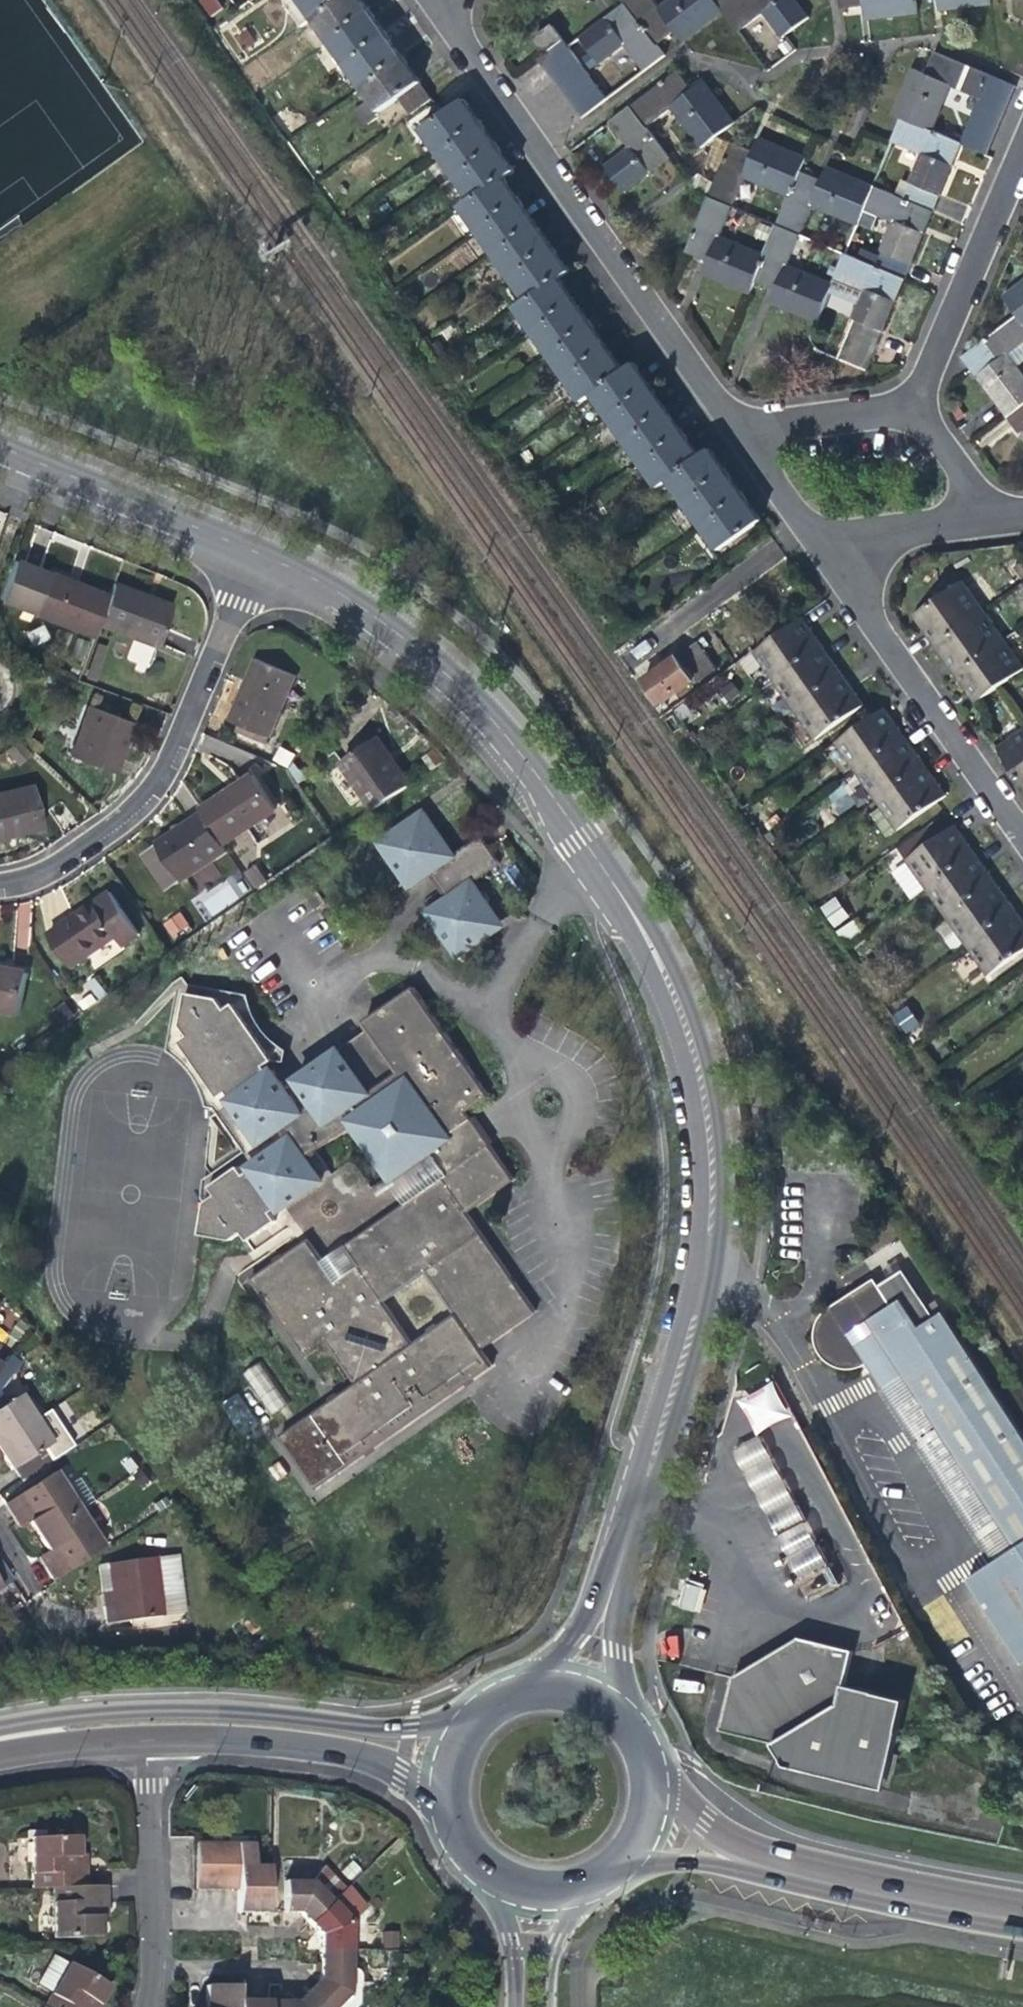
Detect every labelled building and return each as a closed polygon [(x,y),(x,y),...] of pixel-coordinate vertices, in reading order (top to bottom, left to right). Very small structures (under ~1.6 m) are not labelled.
[(210,17),(223,8),(218,0),(198,0),(210,17)] [(339,29),(380,0),(330,0),(323,5),(339,29)] [(356,53),(399,23),(389,10),(382,0),(380,0),(339,29),(356,53)] [(645,0),(623,0),(617,5),(624,14),(626,12),(655,50),(673,38),(680,49),(721,19),(706,0),(676,0),(656,15),(645,0)] [(721,19),(746,0),(706,0),(721,19)] [(721,19),(736,40),(762,21),(780,46),(807,26),(787,0),(746,0),(721,19)] [(915,4),(915,0),(839,0),(840,12),(864,9),(866,25),(917,19),(915,4)] [(987,0),(915,0),(915,4),(936,2),(938,17),(961,14),(988,11),(987,0)] [(644,76),(663,61),(655,50),(626,12),(624,14),(581,46),(597,67),(614,56),(623,50),(644,76)] [(356,53),(372,75),(414,46),(405,33),(399,23),(356,53)] [(535,43),(545,58),(562,45),(551,31),(535,43)] [(607,103),(562,45),(545,58),(536,64),(540,70),(580,123),(607,103)] [(428,65),(414,46),(372,75),(390,100),(411,85),(422,101),(443,86),(428,65)] [(890,115),(898,118),(928,131),(948,86),(978,101),(989,76),(960,64),(933,52),(922,75),(909,68),(890,115)] [(978,101),(965,131),(992,142),(1016,88),(989,76),(978,101)] [(658,93),(630,113),(646,134),(671,114),(700,153),(734,127),(705,89),(695,97),(679,77),(658,93)] [(418,130),(436,155),(478,125),(470,114),(461,100),(418,130)] [(670,166),(646,134),(630,113),(611,128),(624,146),(632,157),(605,177),(623,200),(670,166)] [(946,176),(959,145),(928,131),(898,118),(889,141),(888,142),(921,155),(902,199),(930,211),(946,176)] [(436,155),(452,178),(494,148),(488,139),(478,125),(436,155)] [(965,131),(959,145),(986,157),(992,142),(965,131)] [(728,142),(705,196),(727,205),(739,176),(786,196),(803,157),(771,143),(756,137),(750,151),(728,142)] [(452,178),(470,203),(501,181),(512,173),(504,161),(494,148),(452,178)] [(853,226),(860,209),(870,186),(833,170),(803,157),(786,196),(773,225),(795,234),(807,206),(853,226)] [(458,212),(475,236),(519,205),(512,196),(501,181),(470,203),(458,212)] [(892,223),(873,267),(901,279),(916,245),(930,211),(902,199),(870,186),(860,209),(892,223)] [(713,236),(727,205),(705,196),(681,250),(703,260),(697,274),(744,295),(760,256),(713,236)] [(475,236),(491,259),(535,228),(526,216),(519,205),(475,236)] [(782,265),(795,234),(773,225),(760,256),(744,295),(782,311),(811,324),(812,324),(828,285),(782,265)] [(491,259),(508,282),(551,252),(543,240),(535,228),(491,259)] [(508,282),(524,305),(557,281),(567,274),(560,264),(551,252),(508,282)] [(882,323),(901,279),(873,267),(841,254),(832,278),(863,291),(844,336),(871,348),(882,323)] [(1003,294),(1016,314),(1022,323),(1022,279),(1003,294)] [(514,312),(531,336),(574,305),(566,293),(557,281),(524,305),(514,312)] [(531,336),(548,359),(591,329),(581,315),(574,305),(531,336)] [(1006,416),(1022,403),(1022,378),(1007,355),(1022,343),(1022,323),(1016,314),(962,356),(990,395),(1006,416)] [(548,359),(564,382),(607,351),(600,341),(591,329),(548,359)] [(579,404),(589,397),(623,374),(613,360),(607,351),(564,382),(579,404)] [(589,397),(606,420),(648,390),(639,377),(632,367),(623,374),(589,397)] [(606,420),(623,444),(665,415),(656,401),(648,390),(606,420)] [(1006,416),(1022,440),(1022,403),(1006,416)] [(623,444),(639,467),(681,437),(673,426),(665,415),(623,444)] [(654,488),(666,480),(696,459),(689,448),(681,437),(639,467),(654,488)] [(709,450),(696,459),(666,480),(683,505),(727,475),(717,462),(709,450)] [(732,483),(727,475),(683,505),(699,528),(742,497),(732,483)] [(753,513),(742,497),(699,528),(717,553),(760,522),(753,513)] [(98,627),(108,599),(61,581),(13,561),(0,596),(0,600),(94,637),(98,627)] [(113,585),(108,599),(98,627),(155,649),(171,608),(144,597),(113,585)] [(934,650),(941,659),(955,679),(961,688),(974,706),(1022,671),(1022,669),(963,585),(913,621),(922,633),(934,650)] [(751,656),(772,685),(794,714),(815,744),(862,708),(853,695),(834,668),(812,638),(800,620),(751,656)] [(688,651),(641,683),(657,706),(668,699),(673,706),(684,698),(679,691),(692,683),(693,684),(705,676),(688,651)] [(231,722),(270,737),(295,675),(256,659),(244,688),(231,722)] [(66,759),(110,775),(118,755),(129,724),(86,708),(66,759)] [(917,761),(903,741),(896,730),(883,712),(836,747),(897,834),(944,799),(936,787),(917,761)] [(998,750),(1022,786),(1022,733),(998,750)] [(374,811),(410,785),(391,758),(377,739),(341,764),(374,811)] [(202,812),(204,815),(225,845),(277,809),(255,776),(225,796),(202,812)] [(17,832),(39,827),(30,785),(0,793),(0,836),(17,832)] [(826,795),(836,814),(855,804),(845,785),(826,795)] [(411,888),(429,876),(436,871),(455,899),(448,903),(430,915),(460,959),(498,933),(488,919),(496,914),(475,885),(503,865),(492,850),(481,857),(473,846),(456,858),(425,814),(381,844),(411,888)] [(229,851),(225,845),(204,815),(171,836),(159,845),(184,882),(229,851)] [(976,858),(955,828),(907,863),(927,893),(987,977),(1022,952),(1022,924),(1008,903),(993,882),(976,858)] [(484,838),(473,846),(481,857),(492,850),(484,838)] [(166,895),(184,882),(159,845),(140,857),(166,895)] [(256,864),(243,870),(252,889),(265,883),(256,864)] [(208,922),(248,890),(232,870),(192,902),(208,922)] [(429,876),(448,903),(455,899),(436,871),(429,876)] [(81,913),(50,935),(73,967),(118,936),(125,945),(141,934),(111,892),(81,913)] [(818,906),(833,929),(849,918),(835,895),(818,906)] [(162,922),(172,940),(191,929),(181,911),(162,922)] [(505,928),(496,914),(488,919),(498,933),(505,928)] [(6,1014),(16,1015),(26,973),(0,968),(0,1012),(6,1014)] [(357,1127),(392,1177),(430,1152),(448,1177),(410,1204),(345,1249),(359,1271),(338,1285),(308,1243),(251,1283),(306,1360),(325,1347),(354,1387),(311,1417),(349,1472),(494,1370),(483,1352),(503,1338),(497,1330),(509,1322),(515,1330),(539,1313),(470,1214),(518,1181),(493,1147),(487,1151),(469,1125),(475,1121),(470,1112),(492,1097),(415,989),(365,1025),(370,1033),(298,1083),(315,1107),(304,1116),(272,1073),(269,1075),(265,1070),(272,1065),(230,1010),(224,1015),(217,1006),(185,1001),(182,1033),(184,1036),(192,1030),(196,1036),(188,1042),(177,1050),(219,1104),(228,1097),(238,1090),(242,1096),(232,1103),(228,1106),(260,1148),(284,1130),(292,1142),(251,1174),(253,1177),(247,1182),(242,1175),(214,1196),(219,1203),(210,1210),(206,1241),(237,1246),(246,1239),(253,1248),(281,1227),(267,1209),(274,1205),(283,1216),(324,1185),(307,1161),(357,1127)] [(893,1013),(902,1035),(918,1028),(909,1006),(893,1013)] [(184,1036),(188,1042),(196,1036),(192,1030),(184,1036)] [(228,1097),(232,1103),(242,1096),(238,1090),(228,1097)] [(481,1117),(475,1121),(469,1125),(487,1151),(493,1147),(499,1143),(481,1117)] [(392,1177),(410,1204),(448,1177),(430,1152),(392,1177)] [(875,1277),(829,1308),(822,1316),(819,1323),(818,1330),(818,1335),(819,1342),(821,1347),(824,1353),(833,1362),(844,1367),(848,1367),(856,1368),(863,1366),(868,1364),(885,1389),(907,1374),(1018,1545),(996,1559),(970,1577),(1022,1658),(1022,1430),(927,1282),(894,1302),(875,1277)] [(503,1338),(515,1330),(509,1322),(497,1330),(503,1338)] [(258,1362),(242,1373),(270,1414),(287,1403),(258,1362)] [(1,1365),(0,1366),(0,1385),(10,1372),(1,1365)] [(907,1374),(885,1389),(996,1559),(1018,1545),(907,1374)] [(751,1430),(789,1418),(778,1382),(739,1395),(751,1430)] [(36,1416),(20,1391),(0,1405),(0,1439),(36,1416)] [(36,1416),(0,1439),(0,1449),(8,1461),(12,1467),(14,1465),(23,1478),(56,1456),(48,1443),(52,1440),(36,1416)] [(767,1440),(741,1455),(805,1575),(831,1561),(767,1440)] [(4,1501),(13,1515),(23,1509),(30,1519),(40,1535),(79,1509),(53,1469),(4,1501)] [(20,1525),(30,1519),(23,1509),(13,1515),(17,1521),(20,1525)] [(104,1546),(79,1509),(40,1535),(49,1548),(55,1557),(45,1564),(54,1578),(104,1546)] [(41,1558),(45,1564),(55,1557),(49,1548),(39,1555),(41,1558)] [(178,1551),(157,1554),(162,1595),(183,1592),(178,1551)] [(115,1602),(105,1603),(107,1619),(164,1612),(162,1595),(157,1554),(109,1560),(115,1602)] [(9,1574),(0,1560),(0,1581),(9,1574)] [(103,1586),(105,1603),(115,1602),(109,1560),(100,1561),(103,1586)] [(705,1586),(689,1582),(687,1591),(682,1606),(689,1608),(697,1611),(705,1586)] [(162,1595),(164,1612),(185,1609),(183,1592),(162,1595)] [(661,1653),(674,1658),(681,1638),(668,1634),(661,1653)] [(726,1729),(777,1742),(793,1766),(889,1791),(911,1702),(850,1687),(859,1651),(856,1650),(803,1636),(738,1676),(726,1729)] [(23,1891),(42,1890),(76,1890),(76,1870),(66,1869),(66,1861),(70,1861),(70,1840),(22,1840),(23,1891)] [(197,1892),(210,1892),(211,1846),(197,1846),(197,1892)] [(211,1846),(210,1892),(224,1893),(225,1846),(211,1846)] [(254,1847),(225,1846),(224,1893),(238,1893),(237,1915),(254,1915),(268,1916),(269,1868),(254,1868),(254,1847)] [(76,1861),(70,1861),(66,1861),(66,1869),(76,1870),(76,1866),(76,1861)] [(313,1881),(284,1880),(284,1916),(298,1916),(310,1928),(335,1903),(332,1901),(345,1889),(325,1868),(313,1881)] [(92,1939),(92,1918),(87,1918),(87,1909),(97,1909),(97,1901),(93,1899),(93,1889),(76,1890),(42,1890),(43,1940),(92,1939)] [(347,1891),(345,1889),(332,1901),(335,1903),(347,1891)] [(335,1903),(310,1928),(323,1940),(322,1954),(354,1955),(354,1928),(369,1913),(347,1891),(335,1903)] [(97,1912),(97,1909),(87,1909),(87,1918),(92,1918),(97,1918),(97,1912)] [(354,1955),(322,1954),(321,1985),(309,1997),(319,2006),(342,2006),(353,1997),(354,1955)] [(48,1997),(64,1969),(49,1961),(33,1989),(48,1997)] [(42,2006),(98,2006),(106,1994),(64,1969),(48,1997),(42,2006)] [(235,2005),(236,1991),(219,1991),(206,1991),(206,2006),(235,2006),(235,2005)] [(309,1997),(298,2006),(319,2006),(309,1997)]
